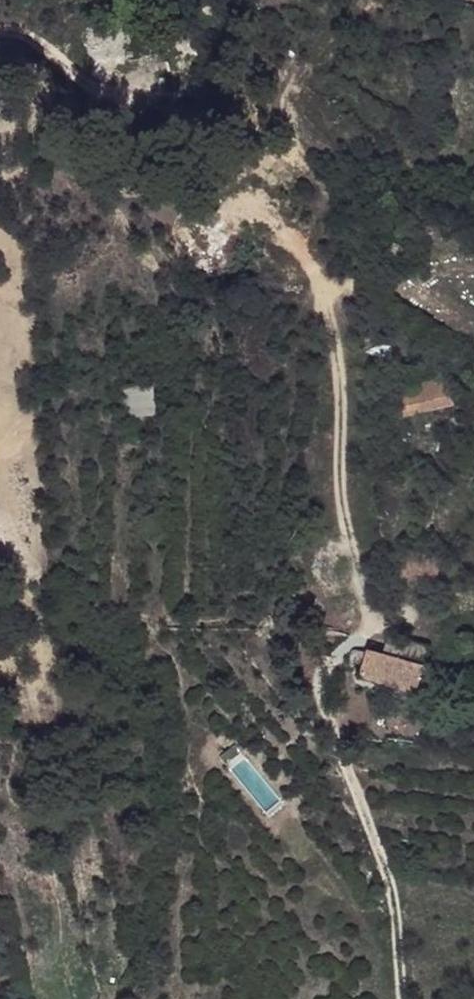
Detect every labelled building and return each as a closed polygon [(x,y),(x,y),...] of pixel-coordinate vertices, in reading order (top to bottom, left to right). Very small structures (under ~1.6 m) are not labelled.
[(156,387),(136,389),(138,415),(161,413),(156,387)] [(419,390),(398,396),(401,413),(424,410),(419,390)] [(408,636),(405,650),(428,655),(431,641),(408,636)] [(426,664),(370,648),(368,653),(358,651),(356,659),(360,664),(363,666),(363,673),(418,689),(426,664)]
